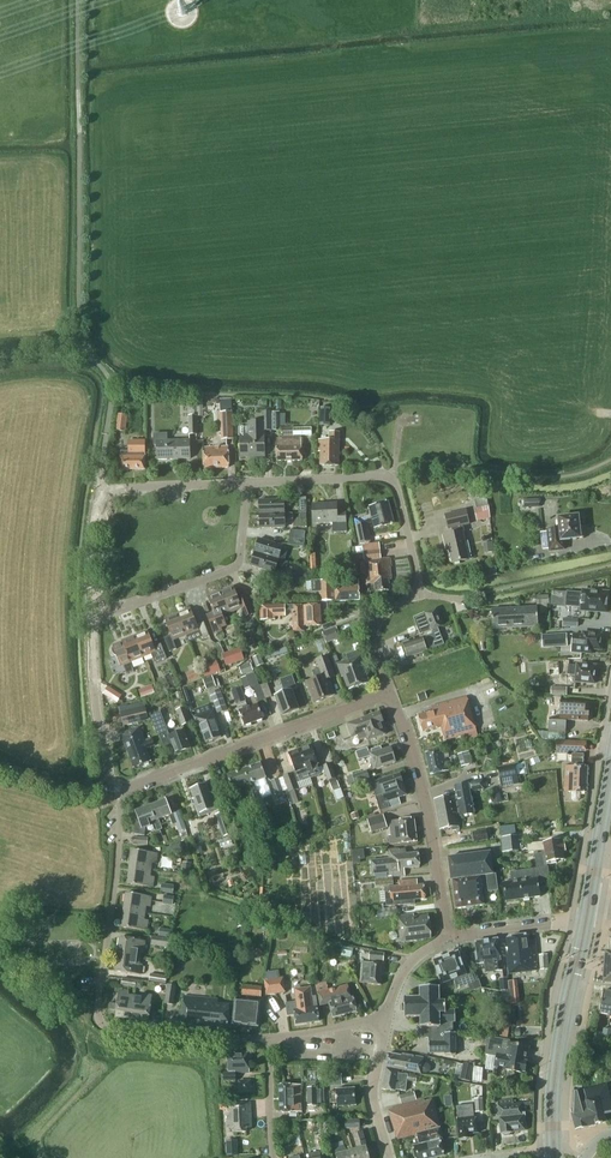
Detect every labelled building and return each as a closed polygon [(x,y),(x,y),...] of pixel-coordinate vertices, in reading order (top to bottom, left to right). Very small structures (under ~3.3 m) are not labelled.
[(233,439),(231,399),(219,400),(222,440),(233,439)] [(264,431),(272,431),(272,415),(271,415),(271,412),(262,413),(263,421),(247,421),(247,426),(238,426),(238,435),(240,435),(240,457),(264,457),(264,431)] [(128,415),(117,414),(115,430),(126,432),(128,415)] [(283,414),(272,415),(272,431),(279,431),(279,427),(283,427),(283,414)] [(282,439),(276,439),(277,460),(302,460),(302,438),(301,438),(301,436),(311,435),(311,428),(282,429),(282,439)] [(319,439),(319,452),(321,452),(321,464),(338,466),(339,433),(330,432),(329,439),(319,439)] [(167,441),(167,434),(154,434),(154,445),(157,445),(157,459),(190,459),(189,441),(167,441)] [(144,440),(128,440),(128,452),(121,452),(120,470),(144,470),(144,465),(144,440)] [(229,467),(229,447),(203,448),(204,468),(229,467)] [(306,512),(306,497),(298,498),(298,512),(300,512),(306,512)] [(490,519),(487,498),(474,501),(476,509),(474,509),(477,522),(490,519)] [(259,514),(284,513),(283,499),(259,500),(259,514)] [(539,507),(539,499),(524,500),(524,508),(539,507)] [(394,523),(388,501),(370,506),(375,528),(394,523)] [(337,513),(337,503),(312,504),(313,524),(333,523),(333,532),(347,532),(346,512),(337,513)] [(468,524),(465,510),(445,515),(448,528),(452,527),(453,533),(443,536),(446,547),(448,547),(452,563),(468,559),(462,532),(464,532),(462,525),(468,524)] [(284,513),(259,514),(260,528),(284,527),(284,519),(288,519),(289,520),(293,520),(292,513),(284,514),(284,513)] [(579,527),(578,516),(558,518),(559,529),(548,530),(550,551),(564,549),(563,541),(569,540),(569,539),(584,537),(582,527),(579,527)] [(371,540),(368,523),(355,525),(358,543),(371,540)] [(290,537),(304,539),(305,532),(290,530),(290,537)] [(304,539),(290,537),(289,545),(303,546),(304,539)] [(259,539),(255,553),(278,559),(282,546),(259,539)] [(361,576),(366,575),(367,584),(375,583),(376,591),(390,590),(389,579),(391,579),(390,567),(391,567),(390,558),(381,559),(379,543),(371,544),(363,546),(353,547),(353,552),(363,551),(365,562),(360,563),(361,576)] [(284,561),(278,559),(255,553),(251,566),(274,573),(276,566),(282,568),(284,561)] [(296,581),(296,573),(281,573),(281,581),(296,581)] [(333,581),(333,580),(311,581),(312,592),(320,591),(320,601),(334,600),(334,601),(360,600),(358,580),(333,581)] [(234,587),(220,592),(228,613),(241,607),(245,616),(252,614),(246,600),(240,603),(234,587)] [(551,593),(550,605),(566,606),(567,592),(564,591),(551,590),(551,593)] [(608,592),(583,590),(582,593),(567,592),(566,606),(581,607),(581,610),(606,613),(608,592)] [(228,613),(220,592),(207,597),(213,613),(207,615),(214,634),(223,631),(221,628),(227,626),(222,615),(228,613)] [(548,613),(548,595),(536,596),(536,605),(539,605),(540,613),(548,613)] [(320,625),(319,605),(304,606),(292,606),(292,605),(285,606),(264,606),(265,621),(275,620),(275,617),(286,616),(286,611),(292,611),(292,615),(293,620),(293,631),(304,631),(304,629),(304,626),(320,625)] [(538,626),(537,607),(491,610),(492,629),(538,626)] [(191,609),(177,614),(185,634),(198,629),(201,639),(209,636),(203,622),(197,625),(191,609)] [(443,625),(436,609),(410,618),(416,635),(431,630),(432,633),(425,636),(430,649),(444,644),(437,627),(443,625)] [(169,652),(176,649),(173,639),(185,634),(177,614),(165,619),(170,634),(163,637),(169,651),(169,652)] [(563,619),(563,626),(577,627),(578,620),(563,619)] [(340,639),(336,627),(322,632),(327,644),(340,639)] [(148,631),(134,636),(142,657),(151,653),(154,662),(166,658),(161,644),(154,647),(148,631)] [(572,651),(581,652),(591,653),(592,648),(600,649),(602,634),(583,632),(583,635),(573,634),(572,651)] [(567,646),(566,634),(542,635),(542,647),(567,646)] [(130,661),(142,657),(134,636),(122,641),(122,642),(115,645),(113,647),(112,649),(112,652),(114,654),(117,655),(119,655),(126,673),(133,671),(130,661)] [(407,657),(412,655),(427,650),(423,638),(403,644),(407,657)] [(245,660),(240,647),(222,654),(226,667),(245,660)] [(366,669),(359,650),(346,655),(348,660),(337,664),(342,677),(344,677),(348,690),(369,683),(364,670),(366,669)] [(264,665),(260,655),(253,657),(257,668),(264,665)] [(335,677),(326,656),(316,660),(319,669),(313,672),(315,678),(306,682),(314,703),(334,695),(328,680),(335,677)] [(221,672),(216,660),(200,667),(205,678),(221,672)] [(251,663),(242,666),(245,673),(254,670),(251,663)] [(559,675),(558,663),(548,663),(549,676),(559,675)] [(595,666),(577,664),(577,665),(568,664),(567,675),(576,676),(575,682),(594,684),(595,673),(594,673),(595,666)] [(189,682),(200,677),(197,669),(186,674),(189,682)] [(245,690),(250,688),(250,689),(259,685),(255,673),(240,678),(245,690)] [(213,675),(205,678),(208,688),(216,685),(213,675)] [(297,688),(293,675),(281,680),(285,692),(275,696),(282,715),(299,709),(292,690),(297,688)] [(176,687),(172,676),(168,678),(165,684),(168,690),(176,687)] [(261,685),(266,699),(272,697),(267,683),(261,685)] [(112,685),(107,693),(121,701),(126,693),(112,685)] [(152,685),(145,687),(148,694),(154,692),(152,685)] [(258,702),(266,699),(261,685),(253,688),(258,702)] [(192,699),(188,687),(183,689),(187,701),(192,699)] [(567,687),(551,687),(551,696),(567,697),(567,687)] [(245,701),(240,688),(231,691),(236,704),(245,701)] [(227,710),(220,689),(210,693),(217,713),(227,710)] [(478,738),(476,731),(467,697),(431,707),(432,712),(417,716),(421,732),(436,728),(436,730),(441,728),(444,740),(460,736),(462,743),(478,738)] [(147,720),(143,702),(126,706),(126,705),(118,707),(123,726),(147,720)] [(589,703),(560,702),(559,719),(549,719),(548,732),(566,733),(566,720),(588,721),(588,720),(590,718),(590,713),(588,711),(589,703)] [(263,719),(258,704),(248,708),(239,712),(244,726),(263,719)] [(190,723),(184,708),(176,711),(182,726),(190,723)] [(219,727),(212,710),(194,717),(197,726),(199,725),(205,743),(220,737),(217,728),(219,727)] [(169,735),(160,712),(150,715),(157,736),(159,735),(164,750),(172,747),(175,754),(190,748),(183,730),(169,735)] [(364,718),(346,724),(338,727),(343,741),(358,736),(359,740),(366,738),(367,741),(385,734),(381,723),(383,723),(379,712),(364,718)] [(146,744),(153,742),(152,738),(144,741),(143,737),(140,727),(119,735),(119,737),(121,741),(123,741),(127,751),(133,767),(152,760),(146,744)] [(548,732),(537,732),(542,740),(548,740),(548,732)] [(587,742),(556,741),(556,753),(568,753),(568,751),(586,752),(587,742)] [(311,745),(300,749),(310,778),(320,774),(317,765),(318,765),(311,745)] [(396,762),(391,748),(381,751),(380,748),(369,751),(368,748),(355,751),(358,760),(369,757),(373,769),(396,762)] [(312,784),(310,778),(300,749),(288,754),(294,771),(295,773),(292,773),(282,777),(288,793),(294,791),(297,789),(312,784)] [(447,770),(443,749),(425,753),(430,775),(442,772),(442,771),(447,770)] [(472,764),(469,752),(458,755),(461,767),(472,764)] [(583,754),(571,754),(571,766),(565,766),(564,791),(571,792),(570,798),(573,800),(577,800),(580,798),(580,792),(586,792),(587,766),(582,766),(583,754)] [(538,764),(536,758),(530,760),(532,766),(538,764)] [(523,763),(515,764),(498,768),(500,779),(501,787),(520,783),(518,775),(525,774),(523,763)] [(244,769),(249,784),(266,778),(260,764),(244,769)] [(335,779),(330,764),(322,767),(328,782),(335,779)] [(249,784),(244,769),(228,775),(233,790),(249,784)] [(369,779),(367,771),(347,778),(349,785),(369,779)] [(406,795),(399,774),(371,783),(380,811),(389,808),(387,801),(406,795)] [(278,797),(286,794),(281,778),(279,779),(278,778),(270,781),(276,797),(278,797)] [(340,788),(337,781),(330,784),(332,791),(340,788)] [(453,815),(456,814),(459,813),(460,817),(473,814),(469,790),(471,790),(471,792),(483,789),(482,781),(467,783),(468,785),(455,788),(456,797),(449,799),(451,812),(452,812),(453,815)] [(210,793),(206,784),(191,789),(195,799),(193,800),(199,816),(218,809),(212,793),(210,793)] [(502,802),(500,793),(492,795),(494,804),(502,802)] [(260,813),(263,812),(257,794),(254,796),(260,813)] [(260,813),(254,796),(250,797),(256,814),(260,813)] [(437,818),(453,815),(452,812),(451,812),(449,799),(434,801),(437,818)] [(157,819),(158,820),(168,816),(172,826),(175,824),(178,832),(186,829),(179,811),(173,813),(174,814),(171,815),(166,800),(150,806),(155,820),(157,819)] [(155,820),(150,806),(135,812),(139,822),(135,822),(133,834),(144,836),(145,824),(153,821),(156,831),(161,829),(158,820),(157,819),(155,820)] [(232,834),(224,812),(215,815),(223,838),(232,834)] [(360,818),(358,812),(351,814),(353,820),(360,818)] [(456,814),(453,815),(437,818),(440,830),(451,828),(451,832),(459,830),(456,814)] [(387,828),(383,815),(367,819),(371,833),(387,828)] [(417,842),(414,819),(389,822),(391,835),(388,836),(390,845),(417,842)] [(487,839),(486,830),(472,832),(473,841),(487,839)] [(148,838),(134,837),(133,846),(147,846),(148,838)] [(517,851),(516,837),(501,838),(502,853),(517,851)] [(561,842),(561,839),(544,842),(528,844),(529,851),(538,850),(545,849),(547,864),(556,863),(556,861),(564,860),(563,851),(565,851),(564,842),(561,842)] [(196,854),(203,852),(200,844),(193,846),(196,854)] [(399,850),(399,849),(389,850),(389,859),(371,861),(372,874),(388,873),(389,877),(405,876),(404,869),(419,868),(418,854),(406,855),(406,850),(399,850)] [(129,867),(150,870),(151,863),(156,863),(157,853),(131,850),(129,867)] [(451,879),(452,879),(480,876),(486,875),(493,874),(490,852),(448,858),(451,879)] [(519,881),(522,900),(539,897),(538,885),(550,883),(548,867),(545,868),(542,853),(534,854),(537,870),(517,872),(518,881),(519,881)] [(184,863),(183,872),(190,873),(191,863),(184,863)] [(149,876),(150,870),(129,867),(126,884),(152,887),(154,877),(149,876)] [(518,881),(517,872),(511,872),(512,882),(503,883),(505,902),(522,900),(519,881),(518,881)] [(493,874),(486,875),(488,892),(498,891),(496,874),(493,874)] [(480,876),(452,879),(455,909),(483,905),(480,876)] [(417,886),(417,880),(399,881),(399,886),(395,887),(393,884),(385,891),(386,902),(394,902),(394,906),(414,905),(414,900),(425,899),(424,885),(417,886)] [(174,885),(162,883),(161,892),(173,894),(174,885)] [(123,910),(145,913),(145,906),(150,907),(151,897),(126,893),(123,910)] [(255,902),(260,899),(256,893),(251,896),(255,902)] [(164,895),(163,902),(173,904),(174,897),(164,895)] [(398,916),(397,907),(382,909),(383,917),(398,916)] [(144,920),(145,913),(123,910),(121,927),(147,930),(148,920),(144,920)] [(414,917),(413,915),(397,917),(400,942),(431,938),(428,915),(414,917)] [(172,930),(160,928),(158,936),(170,938),(172,930)] [(528,940),(528,935),(506,938),(508,948),(506,948),(508,973),(538,970),(534,940),(528,940)] [(173,939),(152,936),(151,946),(172,949),(173,939)] [(608,938),(610,951),(605,951),(602,982),(610,982),(610,937),(608,938)] [(119,938),(117,955),(140,958),(141,951),(144,952),(145,941),(119,938)] [(502,970),(497,939),(475,943),(476,953),(475,953),(476,964),(484,963),(485,973),(502,970)] [(242,945),(229,943),(226,967),(238,969),(242,945)] [(384,962),(385,953),(369,951),(369,961),(384,962)] [(460,988),(468,985),(470,992),(481,988),(478,981),(476,981),(473,972),(465,974),(458,953),(434,961),(442,983),(454,979),(457,986),(460,985),(460,988)] [(549,969),(548,954),(539,955),(540,970),(549,969)] [(140,958),(117,955),(115,971),(141,975),(142,965),(139,964),(140,958)] [(383,964),(362,962),(359,983),(381,985),(383,964)] [(167,976),(150,974),(149,982),(166,984),(167,976)] [(137,980),(122,978),(121,987),(136,988),(137,980)] [(508,991),(507,978),(498,979),(499,991),(508,991)] [(279,982),(264,981),(263,991),(279,992),(279,982)] [(328,990),(327,983),(315,985),(320,1005),(329,1003),(333,1018),(357,1012),(353,997),(351,998),(348,986),(328,990)] [(177,987),(167,985),(164,1003),(174,1005),(177,987)] [(262,988),(242,986),(241,995),(247,996),(246,1001),(235,999),(232,1024),(257,1027),(260,1002),(255,1001),(255,996),(261,997),(262,988)] [(439,1003),(440,987),(421,988),(421,998),(405,998),(405,1004),(402,1005),(402,1011),(405,1011),(405,1017),(421,1017),(421,1027),(427,1027),(427,1031),(421,1036),(423,1039),(428,1039),(429,1053),(445,1053),(445,1055),(455,1055),(455,1033),(453,1033),(453,1022),(455,1022),(455,1011),(445,1012),(445,1002),(439,1003)] [(297,1002),(286,1004),(288,1015),(294,1015),(296,1025),(319,1021),(316,997),(312,998),(310,988),(295,990),(297,1002)] [(131,1019),(135,996),(129,995),(129,992),(118,991),(115,1017),(131,1019)] [(603,991),(599,1015),(609,1017),(610,1008),(610,993),(603,991)] [(141,997),(135,996),(131,1019),(149,1022),(152,995),(142,994),(141,997)] [(509,996),(510,1004),(518,1003),(517,995),(509,996)] [(217,999),(184,996),(181,1025),(211,1028),(211,1025),(227,1027),(229,1006),(217,1004),(217,999)] [(510,1026),(496,1023),(494,1036),(508,1038),(510,1026)] [(510,1040),(485,1035),(483,1045),(487,1046),(485,1055),(496,1057),(494,1067),(504,1068),(504,1070),(524,1073),(526,1063),(525,1063),(528,1048),(509,1044),(510,1040)] [(249,1073),(249,1053),(227,1054),(228,1074),(223,1074),(223,1082),(235,1081),(235,1074),(249,1073)] [(429,1063),(422,1062),(423,1058),(402,1054),(400,1056),(388,1054),(385,1067),(420,1074),(421,1071),(427,1072),(430,1070),(431,1066),(429,1063)] [(474,1067),(463,1064),(459,1079),(470,1082),(474,1067)] [(399,1071),(385,1068),(382,1089),(396,1091),(396,1089),(405,1091),(407,1081),(417,1083),(418,1076),(401,1073),(401,1075),(399,1075),(399,1071)] [(342,1086),(341,1074),(326,1075),(326,1087),(342,1086)] [(251,1093),(251,1080),(238,1081),(238,1094),(251,1093)] [(279,1085),(279,1097),(280,1113),(301,1112),(301,1099),(300,1099),(299,1094),(301,1094),(301,1085),(279,1085)] [(308,1106),(317,1105),(316,1096),(316,1087),(308,1088),(308,1097),(308,1106)] [(355,1105),(354,1088),(336,1089),(336,1091),(329,1092),(330,1103),(337,1102),(337,1106),(355,1105)] [(458,1103),(468,1103),(467,1090),(457,1090),(458,1103)] [(582,1103),(579,1091),(576,1092),(574,1092),(572,1109),(570,1110),(575,1131),(607,1123),(600,1097),(586,1100),(587,1101),(582,1103)] [(416,1100),(414,1092),(399,1097),(401,1105),(416,1100)] [(484,1112),(483,1098),(475,1099),(475,1112),(484,1112)] [(227,1110),(227,1100),(219,1100),(220,1111),(227,1110)] [(411,1136),(410,1133),(414,1132),(413,1129),(428,1125),(431,1137),(429,1138),(430,1143),(427,1144),(431,1157),(433,1157),(444,1155),(441,1140),(443,1140),(433,1100),(424,1102),(424,1101),(390,1110),(398,1140),(411,1136)] [(513,1104),(513,1100),(498,1101),(501,1134),(502,1134),(505,1135),(509,1135),(511,1133),(512,1133),(512,1132),(525,1131),(524,1119),(526,1119),(525,1113),(522,1103),(513,1104)] [(252,1127),(250,1103),(229,1104),(229,1115),(227,1116),(228,1128),(234,1128),(234,1133),(246,1132),(246,1127),(252,1127)] [(468,1116),(467,1105),(459,1106),(461,1117),(457,1117),(459,1139),(461,1139),(462,1140),(467,1140),(468,1138),(470,1138),(470,1134),(478,1133),(476,1118),(475,1118),(474,1116),(468,1116)] [(360,1129),(359,1119),(345,1120),(345,1129),(360,1129)] [(411,1136),(418,1135),(420,1145),(413,1147),(416,1157),(431,1157),(427,1144),(430,1143),(429,1138),(431,1137),(428,1125),(413,1129),(414,1132),(410,1133),(411,1136)] [(351,1150),(353,1157),(369,1157),(362,1131),(353,1134),(357,1148),(351,1150)] [(351,1150),(347,1151),(343,1146),(334,1148),(337,1157),(353,1157),(351,1150)]
